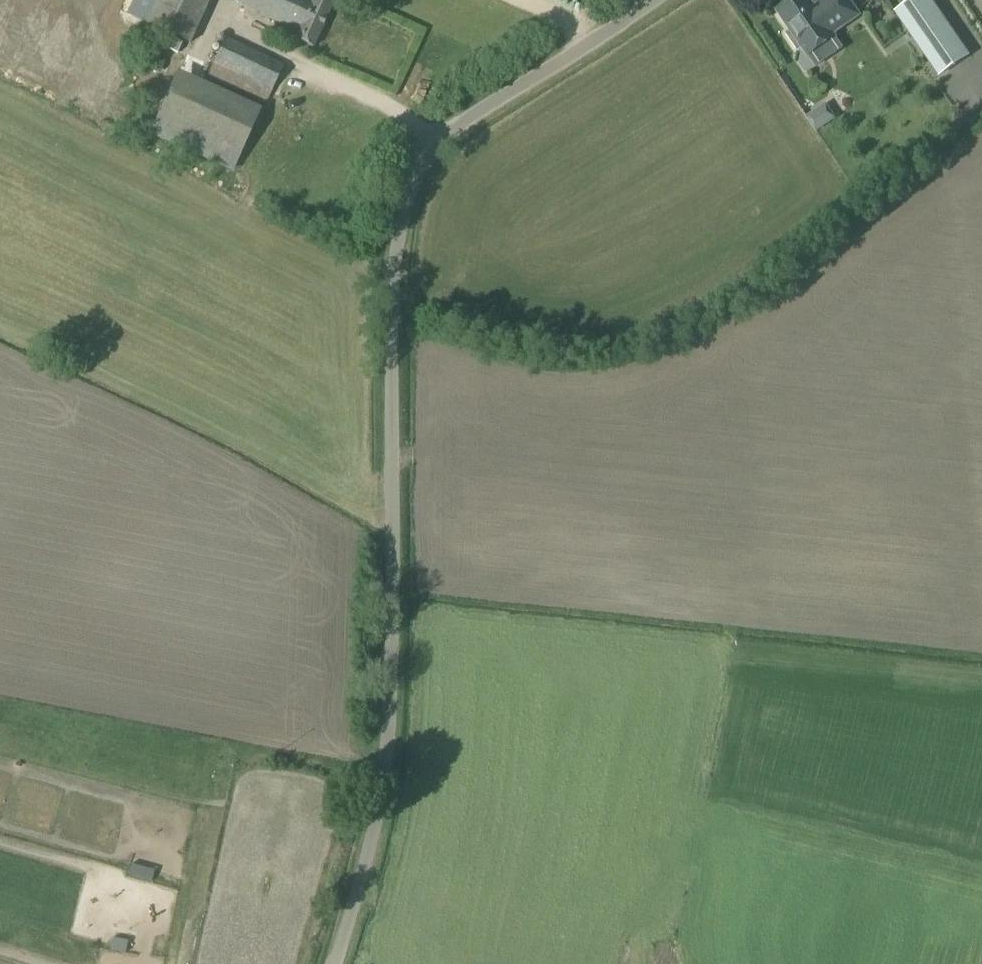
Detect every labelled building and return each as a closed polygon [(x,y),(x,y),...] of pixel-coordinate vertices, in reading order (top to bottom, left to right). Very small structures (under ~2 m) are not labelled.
[(145,23),(189,42),(208,0),(155,0),(145,23)] [(239,5),(298,32),(313,0),(242,0),(239,5)] [(298,32),(294,40),(312,48),(334,0),(313,0),(298,32)] [(777,11),(807,55),(834,37),(832,34),(858,16),(847,0),(825,0),(820,3),(821,4),(814,9),(809,0),(793,0),(777,11)] [(895,14),(938,76),(968,56),(930,0),(915,0),(895,14)] [(177,54),(182,44),(168,38),(164,48),(177,54)] [(226,38),(207,77),(265,104),(284,65),(226,38)] [(233,172),(262,105),(180,68),(150,136),(233,172)] [(827,105),(807,118),(817,133),(837,119),(827,105)]
